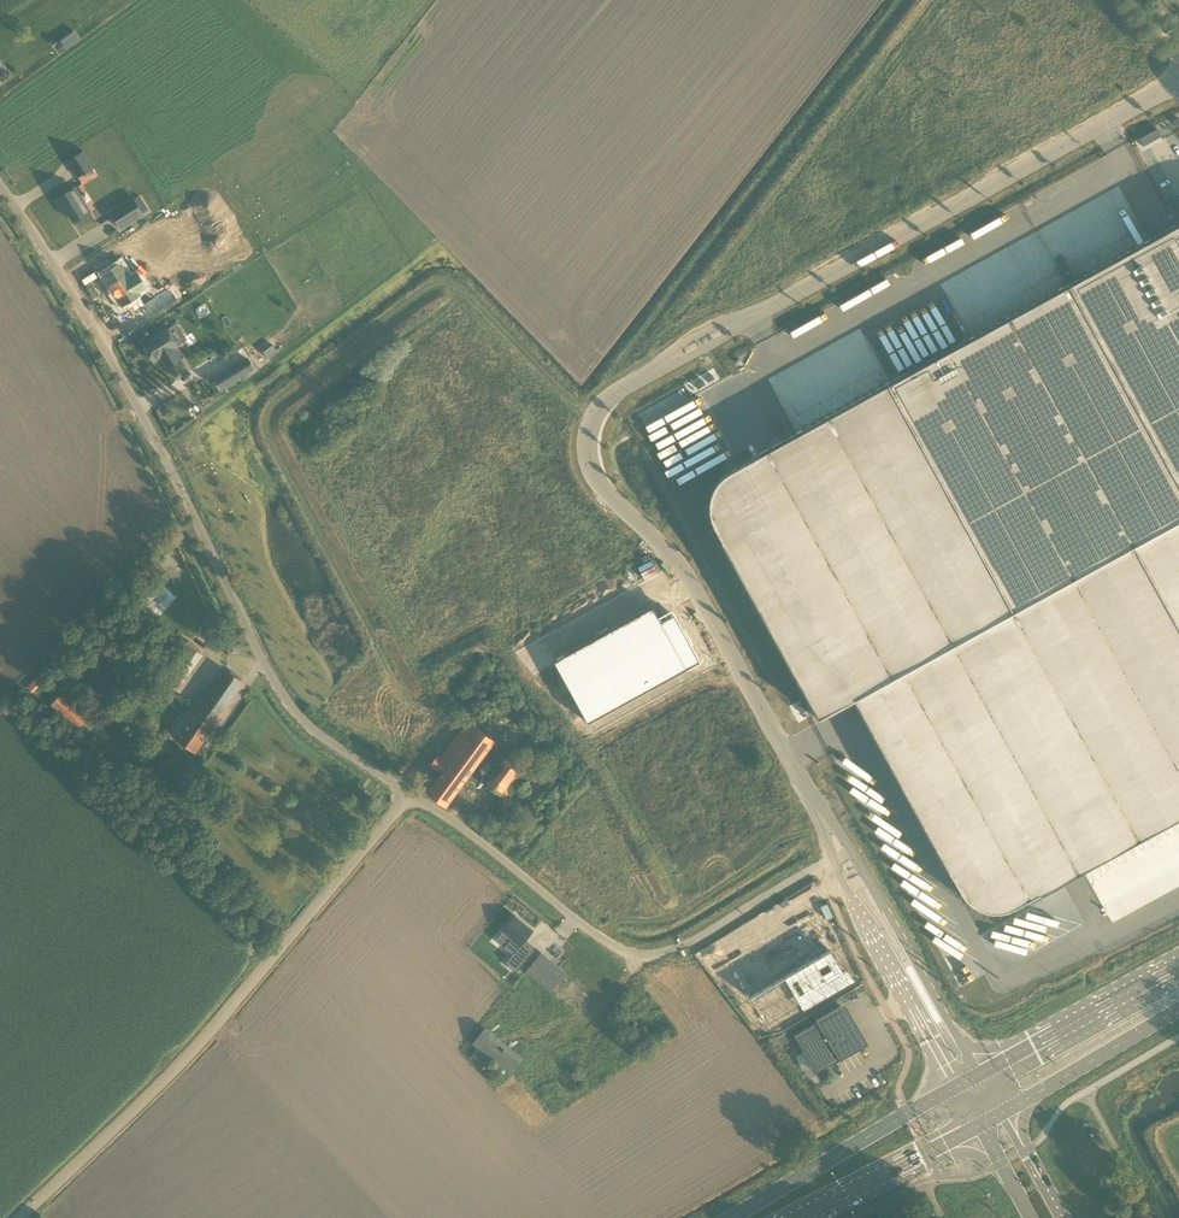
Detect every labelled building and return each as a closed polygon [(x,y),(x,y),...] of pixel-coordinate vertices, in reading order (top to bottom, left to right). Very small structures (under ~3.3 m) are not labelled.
[(73,31),(58,38),(62,48),(78,40),(73,31)] [(93,167),(83,151),(67,161),(78,177),(93,167)] [(90,212),(74,187),(56,199),(65,213),(67,212),(74,222),(90,212)] [(133,198),(110,212),(120,229),(143,214),(133,198)] [(1065,286),(1178,491),(1178,223),(1148,240),(1065,286)] [(121,267),(104,277),(114,293),(112,294),(115,300),(117,299),(122,308),(128,305),(134,314),(140,310),(147,322),(177,304),(170,292),(143,307),(139,299),(139,298),(121,267)] [(887,384),(1011,611),(1145,538),(1178,519),(1178,491),(1065,286),(970,338),(969,338),(887,384)] [(162,356),(164,360),(163,361),(168,368),(181,360),(174,348),(178,346),(167,329),(142,344),(153,361),(162,356)] [(229,368),(220,373),(228,385),(255,369),(249,359),(230,371),(229,368)] [(710,505),(710,508),(710,511),(710,514),(711,517),(711,520),(712,523),(713,526),(721,541),(720,541),(818,719),(853,699),(869,727),(1027,639),(1011,611),(887,384),(801,430),(753,457),(753,458),(737,467),(734,469),(731,470),(729,472),(727,474),(724,476),(722,478),(720,480),(718,483),(717,485),(715,488),(714,491),(713,493),(712,496),(711,499),(711,502),(710,505)] [(1145,538),(1178,599),(1178,519),(1145,538)] [(869,727),(950,876),(951,875),(960,890),(962,893),(964,895),(966,897),(968,899),(971,900),(973,902),(976,903),(979,904),(982,906),(985,906),(987,907),(990,908),(993,908),(997,908),(1000,908),(1003,908),(1006,907),(1009,907),(1011,906),(1014,905),(1017,904),(1020,903),(1022,901),(1038,893),(1038,894),(1178,816),(1178,599),(1145,538),(1011,611),(1027,639),(869,727)] [(660,596),(562,648),(595,710),(706,650),(680,601),(667,608),(660,596)] [(179,653),(173,661),(185,670),(192,662),(199,652),(187,643),(186,643),(179,653)] [(195,752),(243,682),(225,670),(212,688),(208,685),(190,711),(194,714),(176,739),(195,752)] [(79,713),(58,694),(50,703),(71,722),(79,713)] [(113,705),(107,711),(120,723),(126,716),(113,705)] [(441,773),(427,793),(445,807),(494,741),(468,721),(440,758),(437,756),(430,765),(441,773)] [(530,771),(508,754),(485,783),(509,801),(530,773),(529,772),(530,771)] [(541,772),(523,794),(539,807),(557,784),(541,772)] [(819,912),(730,961),(749,995),(832,949),(823,925),(819,912)] [(504,933),(513,940),(506,949),(515,956),(512,960),(520,966),(532,951),(525,945),(535,932),(517,917),(504,933)] [(832,949),(749,995),(767,1029),(856,980),(848,969),(832,949)] [(550,992),(566,973),(541,952),(525,971),(550,992)] [(841,1005),(816,1020),(817,1022),(794,1035),(816,1073),(839,1060),(840,1061),(865,1046),(841,1005)] [(472,1044),(477,1048),(472,1054),(500,1076),(505,1070),(509,1073),(521,1059),(484,1030),(472,1044)]
